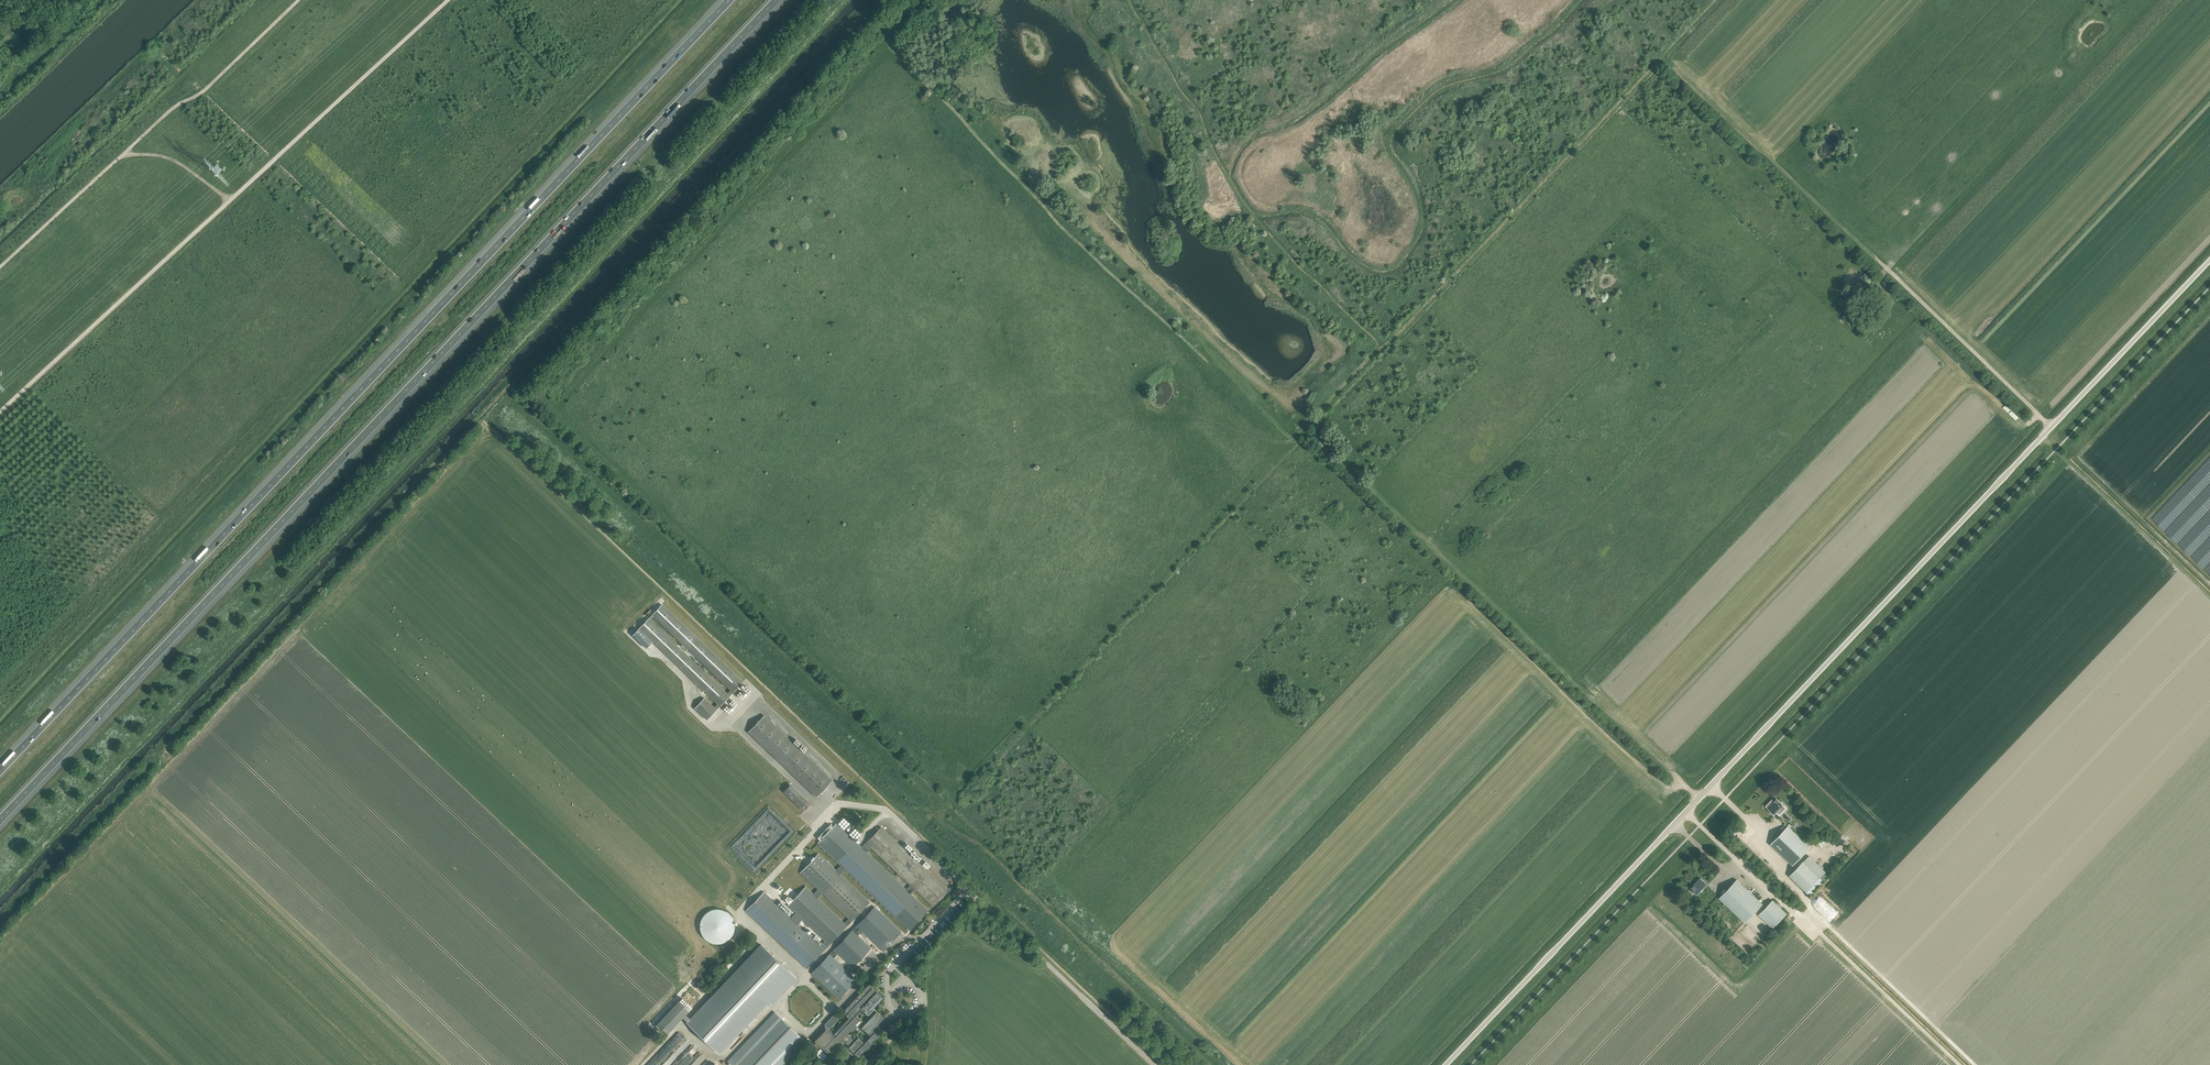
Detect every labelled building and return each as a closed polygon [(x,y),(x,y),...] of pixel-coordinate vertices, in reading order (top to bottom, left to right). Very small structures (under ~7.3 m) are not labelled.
[(743,682),(662,605),(652,614),(731,690),(727,694),(648,618),(639,628),(718,704),(714,708),(704,698),(695,708),(707,720),(743,682)] [(653,641),(639,628),(633,635),(646,648),(653,641)] [(748,732),(816,797),(832,780),(764,715),(748,732)] [(809,804),(789,785),(783,791),(803,810),(809,804)] [(1772,799),(1766,806),(1774,814),(1783,805),(1776,798),(1774,801),(1772,799)] [(845,869),(909,930),(928,910),(911,894),(915,889),(933,907),(948,891),(881,827),(866,843),(895,871),(891,875),(836,823),(834,826),(831,823),(817,838),(820,840),(818,843),(841,865),(836,870),(818,854),(815,857),(805,868),(801,872),(818,889),(813,894),(806,887),(788,905),(796,913),(791,918),(764,892),(746,911),(806,968),(814,960),(813,959),(838,933),(839,934),(847,926),(818,898),(822,893),(851,921),(859,913),(858,912),(868,901),(840,874),(845,869)] [(1810,847),(1788,826),(1771,844),(1792,865),(1810,847)] [(1836,848),(1829,843),(1825,847),(1832,853),(1836,848)] [(1820,878),(1803,862),(1790,876),(1806,892),(1820,878)] [(1700,878),(1691,888),(1698,894),(1707,885),(1700,878)] [(1762,904),(1737,880),(1719,898),(1745,922),(1762,904)] [(1773,900),(1759,915),(1773,928),(1786,913),(1773,900)] [(819,964),(811,973),(817,979),(818,980),(825,986),(825,987),(826,988),(826,987),(833,994),(832,994),(834,995),(838,998),(856,979),(852,976),(853,975),(852,974),(851,975),(844,968),(845,967),(844,966),(843,967),(837,961),(837,960),(836,959),(835,960),(834,958),(838,953),(853,967),(871,948),(856,934),(861,929),(883,951),(901,932),(875,907),(865,918),(864,917),(856,925),(857,926),(853,931),(852,930),(844,938),(845,939),(820,965),(819,964)] [(734,928),(734,926),(734,925),(734,923),(734,922),(733,920),(733,919),(732,917),(731,916),(730,915),(729,914),(728,913),(727,912),(726,911),(724,910),(723,910),(722,909),(720,909),(719,909),(717,909),(716,909),(714,909),(713,909),(711,910),(710,910),(708,911),(707,912),(706,913),(705,914),(704,915),(703,916),(702,917),(701,919),(701,920),(700,922),(700,923),(700,925),(700,926),(700,928),(700,929),(700,930),(701,932),(701,933),(702,935),(703,936),(704,937),(705,938),(706,939),(707,940),(708,941),(710,942),(711,942),(713,943),(714,943),(716,943),(717,943),(719,943),(720,943),(721,943),(723,942),(724,942),(726,941),(727,940),(728,939),(729,938),(730,937),(731,936),(732,935),(733,933),(733,932),(734,930),(734,929),(734,928)] [(877,954),(881,950),(877,946),(875,949),(872,947),(875,944),(871,940),(868,943),(877,954)] [(719,1053),(768,1001),(776,1000),(797,978),(761,945),(687,1023),(719,1053)] [(724,969),(716,978),(720,981),(728,972),(724,969)] [(880,1030),(876,1026),(884,1018),(873,1008),(883,998),(868,984),(865,988),(863,986),(846,1005),(847,1006),(844,1009),(846,1010),(843,1013),(847,1017),(831,1034),(825,1027),(813,1039),(815,1041),(813,1043),(818,1048),(820,1045),(829,1054),(843,1040),(847,1044),(849,1041),(850,1042),(848,1045),(860,1056),(881,1034),(879,1031),(880,1030)] [(656,1025),(666,1035),(689,1011),(678,1001),(656,1025)] [(782,1064),(785,1064),(784,1064),(787,1061),(786,1060),(805,1041),(775,1012),(728,1061),(732,1064),(782,1064)] [(829,1029),(839,1019),(834,1015),(824,1024),(829,1029)] [(698,1051),(693,1046),(675,1064),(684,1064),(698,1051)] [(823,1060),(827,1055),(820,1048),(816,1053),(823,1060)]
